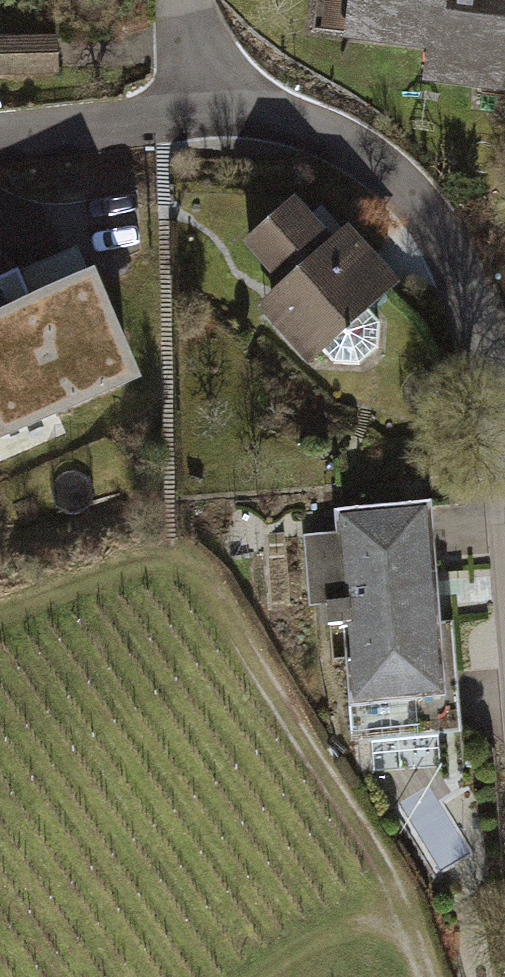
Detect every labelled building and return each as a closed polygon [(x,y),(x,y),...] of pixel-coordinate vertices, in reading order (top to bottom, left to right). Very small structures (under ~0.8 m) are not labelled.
[(349,32),(431,42),(428,72),(504,81),(504,0),(353,0),(349,32)] [(0,40),(0,72),(56,71),(55,38),(0,40)] [(273,314),(311,357),(321,348),(334,362),(358,363),(376,348),(378,323),(366,309),(391,287),(344,233),(328,247),(291,205),(250,241),(296,294),(273,314)] [(26,288),(83,263),(76,247),(18,272),(26,288)] [(1,434),(127,380),(126,354),(92,276),(89,277),(83,263),(26,288),(18,272),(17,270),(0,277),(0,432),(1,434)] [(427,509),(341,515),(342,531),(344,558),(324,560),(327,606),(328,625),(349,623),(360,774),(373,773),(373,770),(371,735),(412,732),(442,730),(435,623),(427,509)] [(344,558),(342,531),(303,534),(309,607),(327,606),(324,560),(344,558)] [(454,623),(435,623),(442,730),(461,729),(454,623)] [(371,735),(373,770),(414,767),(412,732),(371,735)]
